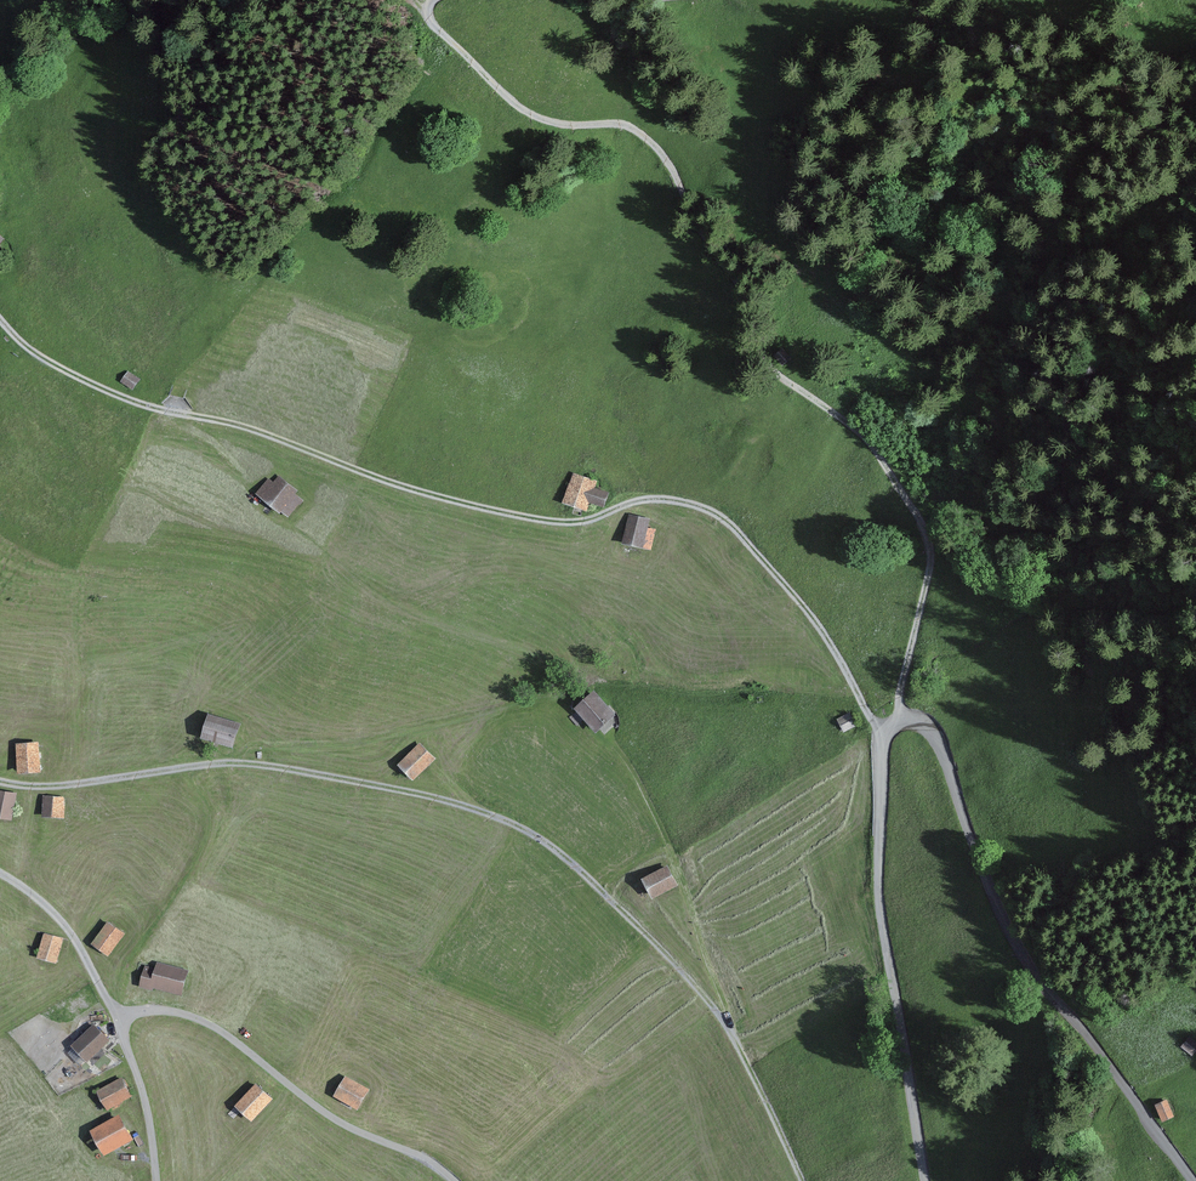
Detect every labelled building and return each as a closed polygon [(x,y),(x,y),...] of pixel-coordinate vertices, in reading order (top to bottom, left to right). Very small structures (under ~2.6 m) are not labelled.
[(11,237),(0,230),(0,255),(11,237)] [(777,344),(764,351),(772,368),(786,361),(777,344)] [(147,376),(133,368),(127,378),(141,386),(147,376)] [(587,511),(589,503),(604,507),(609,492),(595,487),(597,481),(573,470),(562,503),(587,511)] [(301,491),(281,473),(276,479),(271,475),(258,490),(289,517),(303,501),(297,495),(301,491)] [(656,529),(648,528),(649,519),(630,514),(622,544),(651,550),(656,529)] [(616,715),(594,690),(574,708),(595,733),(616,715)] [(852,712),(837,719),(843,733),(859,725),(852,712)] [(234,723),(201,714),(194,739),(227,748),(234,723)] [(46,736),(22,740),(27,771),(51,768),(46,736)] [(433,760),(419,745),(393,768),(407,784),(433,760)] [(1,795),(0,795),(0,816),(20,819),(24,791),(2,788),(1,795)] [(72,791),(47,792),(48,814),(72,814),(72,791)] [(667,866),(641,879),(652,899),(678,885),(667,866)] [(125,934),(108,921),(90,945),(108,957),(125,934)] [(67,939),(44,934),(38,960),(61,965),(67,939)] [(188,970),(156,961),(154,969),(144,966),(139,987),(153,991),(153,988),(182,996),(188,970)] [(109,1041),(93,1024),(70,1046),(73,1049),(67,1053),(80,1066),(85,1061),(87,1063),(109,1041)] [(1185,1044),(1195,1054),(1195,1035),(1194,1033),(1185,1044)] [(369,1089),(346,1075),(333,1096),(357,1110),(369,1089)] [(121,1078),(96,1091),(107,1111),(132,1097),(121,1078)] [(273,1098),(256,1083),(233,1107),(252,1121),(273,1098)] [(1166,1099),(1154,1105),(1163,1122),(1174,1117),(1166,1099)] [(118,1115),(89,1132),(104,1156),(133,1141),(118,1115)]
